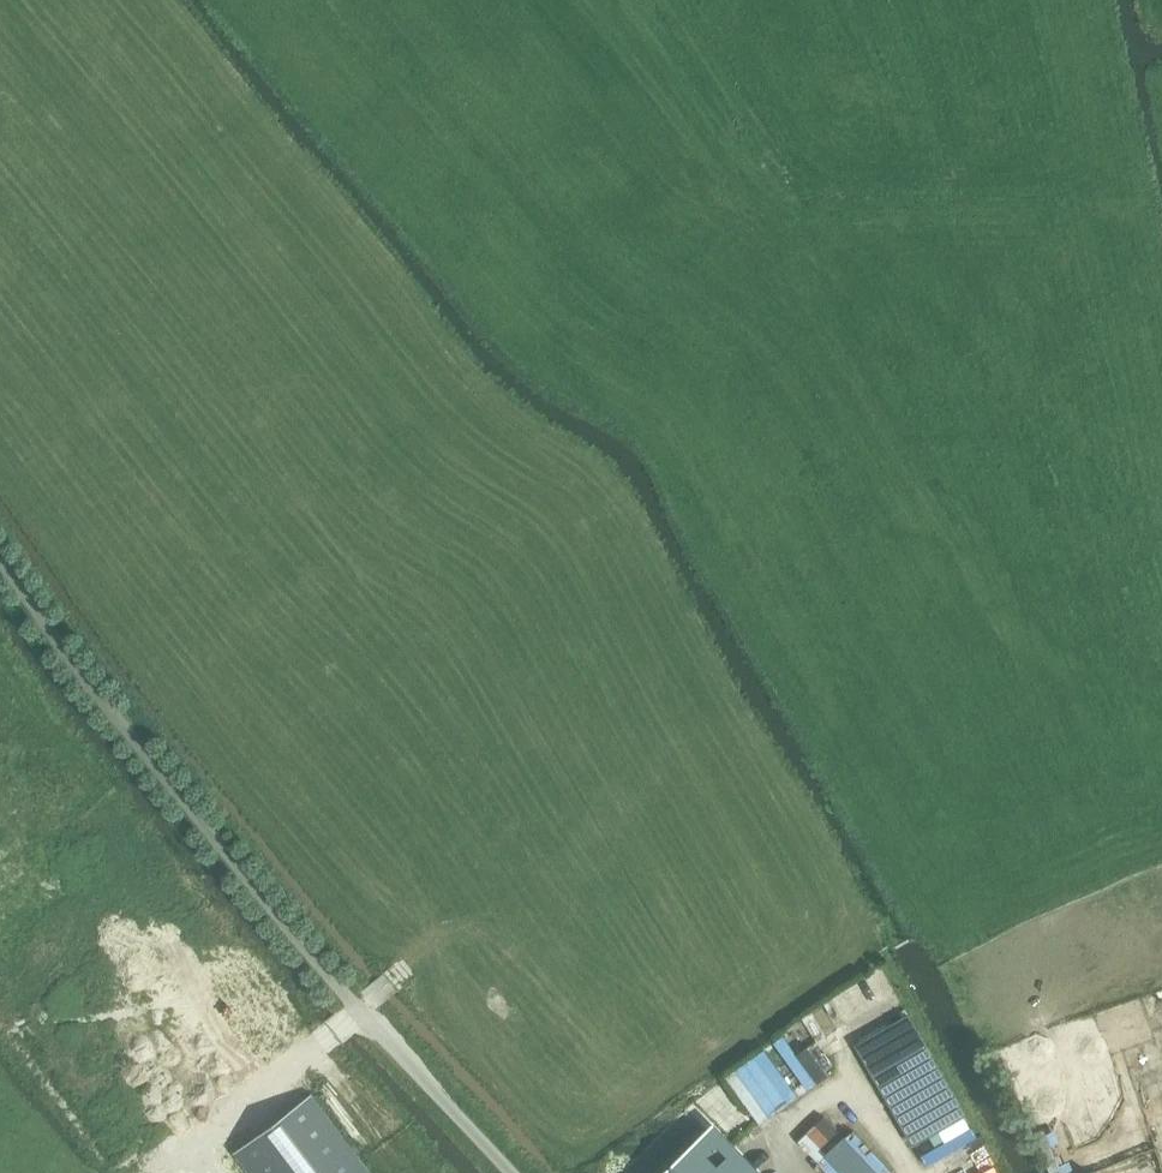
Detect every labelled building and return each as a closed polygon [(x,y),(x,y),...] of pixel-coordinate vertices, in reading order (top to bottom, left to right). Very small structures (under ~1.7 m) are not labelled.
[(908,1014),(858,1042),(916,1142),(966,1113),(908,1014)] [(809,1045),(798,1053),(819,1082),(830,1074),(809,1045)] [(251,1172),(374,1172),(351,1143),(312,1093),(234,1152),(251,1172)] [(1036,1131),(1052,1172),(1065,1172),(1061,1164),(1061,1162),(1058,1155),(1053,1144),(1048,1132),(1046,1127),(1036,1131)] [(661,1172),(750,1172),(707,1129),(661,1172)]
